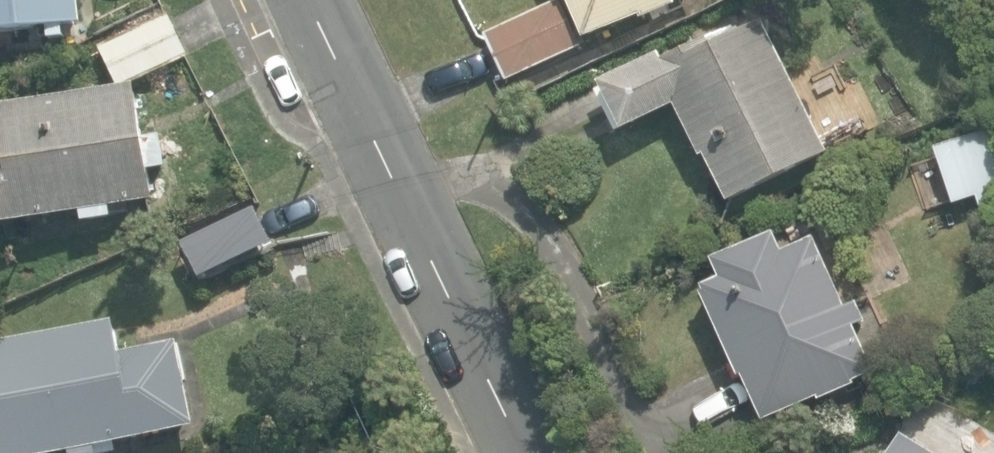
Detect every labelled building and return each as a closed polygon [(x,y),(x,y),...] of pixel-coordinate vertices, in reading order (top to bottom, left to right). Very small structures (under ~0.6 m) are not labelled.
[(82,26),(79,0),(0,0),(0,36),(82,26)] [(573,44),(553,0),(539,0),(482,26),(504,75),(573,44)] [(586,43),(676,0),(567,0),(586,43)] [(84,210),(86,223),(117,218),(114,206),(155,198),(150,168),(170,165),(165,132),(144,135),(135,82),(189,55),(170,13),(101,45),(120,85),(0,107),(3,123),(0,123),(0,225),(84,210)] [(829,155),(762,27),(714,52),(709,41),(665,63),(662,57),(655,60),(656,61),(594,93),(612,128),(618,124),(624,135),(677,107),(729,207),(829,155)] [(975,207),(993,201),(993,120),(928,141),(946,199),(969,191),(975,207)] [(178,237),(202,285),(286,243),(262,195),(178,237)] [(743,374),(763,419),(818,395),(821,400),(858,383),(855,378),(874,370),(854,325),(866,320),(857,300),(845,305),(814,236),(783,249),(775,232),(713,259),(721,276),(703,284),(706,291),(703,292),(740,376),(743,374)] [(2,452),(61,452),(72,451),(72,452),(100,452),(99,445),(198,425),(180,339),(122,351),(115,319),(0,342),(0,441),(2,452)] [(901,432),(888,452),(936,452),(901,432)]
